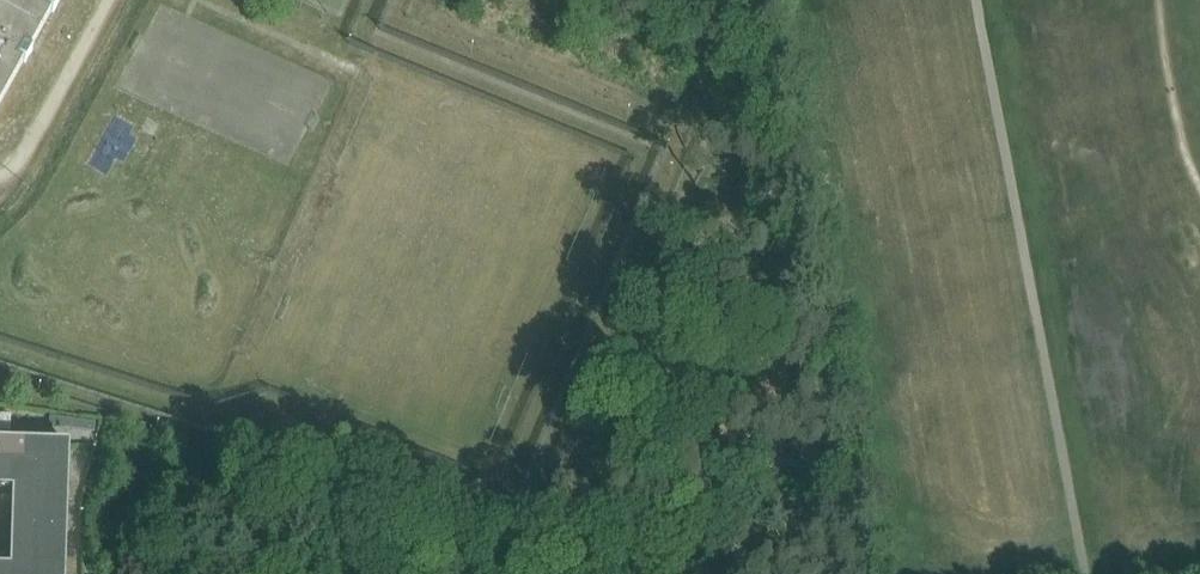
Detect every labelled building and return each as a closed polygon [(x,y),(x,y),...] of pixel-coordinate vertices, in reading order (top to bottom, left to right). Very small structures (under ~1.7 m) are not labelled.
[(59,0),(0,0),(0,106),(59,0)] [(69,446),(0,444),(0,573),(65,573),(69,446)]
